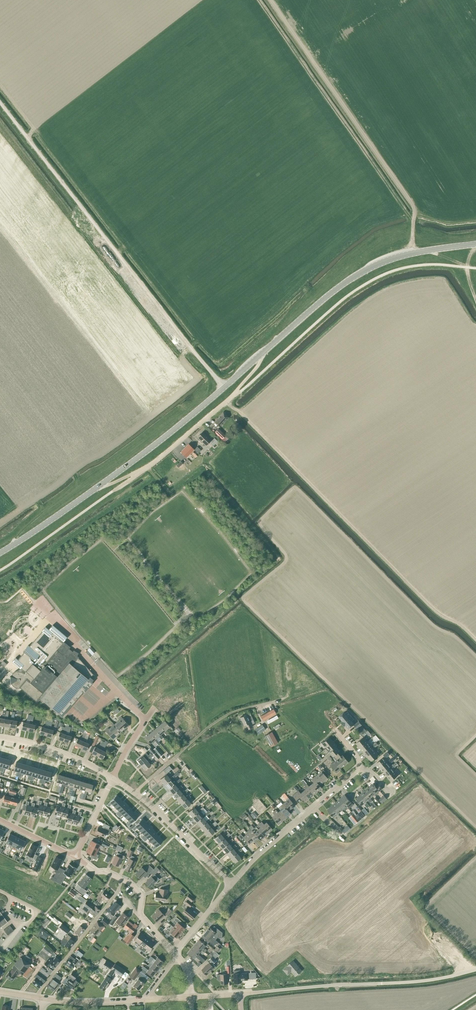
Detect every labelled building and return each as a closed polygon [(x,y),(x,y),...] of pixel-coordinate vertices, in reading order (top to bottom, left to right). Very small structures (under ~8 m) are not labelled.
[(223,412),(214,422),(219,426),(228,417),(223,412)] [(222,439),(225,442),(228,439),(225,436),(226,435),(218,428),(214,432),(222,439)] [(202,432),(197,437),(200,440),(206,446),(209,442),(213,446),(217,441),(214,438),(211,441),(210,441),(211,440),(205,435),(202,432)] [(180,452),(186,458),(194,449),(188,444),(180,452)] [(10,677),(10,676),(10,684),(11,684),(13,686),(16,688),(20,688),(21,688),(22,689),(36,701),(40,697),(49,705),(62,716),(64,714),(71,706),(76,700),(77,699),(80,695),(82,693),(83,692),(84,692),(88,688),(92,683),(91,681),(92,680),(90,679),(94,675),(78,658),(78,657),(79,657),(77,656),(78,653),(74,650),(73,652),(69,649),(70,647),(63,641),(67,637),(53,625),(49,629),(45,627),(42,631),(29,646),(28,645),(25,649),(26,650),(18,660),(16,658),(12,662),(20,669),(18,671),(15,672),(12,674),(10,677)] [(105,673),(110,668),(101,657),(95,661),(99,665),(101,664),(102,666),(100,668),(105,673)] [(260,717),(263,721),(276,714),(273,710),(260,717)] [(348,729),(354,724),(352,721),(353,720),(346,712),(345,713),(344,712),(339,717),(342,721),(341,723),(344,726),(345,725),(348,729)] [(246,715),(240,717),(244,728),(247,726),(248,728),(252,727),(251,724),(254,723),(250,714),(246,715)] [(269,722),(279,717),(277,714),(267,720),(269,722)] [(26,723),(23,722),(21,729),(27,730),(29,724),(30,721),(31,716),(28,715),(26,723)] [(121,732),(128,725),(121,717),(118,719),(119,720),(114,724),(121,732)] [(164,721),(159,725),(164,731),(165,730),(168,728),(171,731),(173,729),(170,726),(169,726),(164,721)] [(109,729),(108,728),(105,730),(113,739),(121,732),(114,724),(112,722),(111,724),(112,726),(109,729)] [(41,726),(39,733),(45,735),(47,728),(48,725),(45,725),(45,727),(41,726)] [(165,730),(164,731),(159,725),(155,729),(160,735),(160,734),(163,732),(166,735),(168,733),(165,730)] [(255,730),(258,734),(265,729),(262,725),(255,730)] [(57,739),(63,741),(65,734),(67,731),(68,727),(65,726),(63,733),(59,732),(57,739)] [(47,728),(45,735),(51,737),(53,730),(47,728)] [(160,734),(160,735),(155,729),(150,733),(155,739),(155,738),(159,736),(161,739),(163,737),(160,734)] [(65,734),(63,741),(69,743),(71,736),(68,735),(69,732),(67,731),(65,734)] [(74,745),(80,748),(83,741),(86,734),(84,732),(84,733),(81,740),(77,739),(74,745)] [(271,732),(265,736),(271,747),(277,743),(271,732)] [(155,739),(150,733),(145,737),(150,743),(154,740),(158,745),(160,744),(155,738),(155,739)] [(86,734),(83,741),(80,748),(86,750),(89,744),(86,742),(89,735),(86,734)] [(321,743),(325,748),(333,742),(329,737),(321,743)] [(356,743),(360,748),(367,742),(364,737),(356,743)] [(103,758),(106,752),(103,751),(108,742),(105,740),(104,742),(102,747),(101,749),(97,756),(103,758)] [(329,753),(337,746),(333,742),(325,748),(329,753)] [(371,746),(367,742),(360,748),(363,752),(371,746)] [(91,753),(97,756),(101,749),(95,746),(91,753)] [(329,753),(336,760),(338,758),(340,757),(337,752),(340,750),(337,746),(329,753)] [(363,752),(367,757),(374,751),(371,746),(363,752)] [(374,751),(367,757),(370,761),(378,755),(374,751)] [(137,760),(141,765),(152,755),(150,753),(148,755),(146,752),(137,760)] [(154,758),(152,755),(141,765),(145,770),(151,765),(149,763),(154,758)] [(343,764),(347,761),(342,755),(340,757),(338,758),(343,764)] [(376,763),(380,768),(387,762),(383,757),(376,763)] [(343,764),(338,758),(336,760),(334,761),(339,768),(343,764)] [(10,760),(4,759),(0,771),(3,772),(4,768),(7,769),(10,760)] [(330,765),(336,773),(340,769),(339,768),(334,761),(330,765)] [(18,776),(22,764),(16,762),(13,771),(17,772),(16,775),(18,776)] [(390,767),(387,762),(380,768),(384,772),(390,767)] [(22,774),(25,775),(28,766),(22,764),(18,776),(21,777),(22,774)] [(393,764),(390,767),(384,772),(387,776),(394,771),(392,769),(395,767),(393,764)] [(34,767),(28,766),(25,775),(28,775),(27,779),(30,780),(34,767)] [(164,784),(170,779),(170,778),(167,775),(170,773),(169,771),(171,768),(169,766),(163,771),(166,774),(165,774),(166,774),(160,779),(164,784)] [(34,777),(37,778),(39,769),(34,767),(30,780),(33,781),(34,777)] [(45,771),(39,769),(37,778),(40,779),(39,782),(41,783),(45,771)] [(321,771),(317,775),(323,782),(327,778),(326,777),(328,775),(324,769),(321,771)] [(45,771),(41,783),(44,784),(45,780),(48,781),(51,772),(45,771)] [(395,772),(394,771),(387,776),(391,781),(398,775),(395,772)] [(170,779),(164,784),(168,789),(174,784),(174,783),(177,780),(175,778),(179,774),(177,772),(173,776),(170,778),(170,779)] [(319,785),(323,782),(317,775),(313,778),(319,785)] [(68,785),(70,778),(64,776),(59,792),(62,793),(64,784),(68,785)] [(313,782),(311,784),(317,791),(321,788),(319,785),(313,778),(311,779),(313,782)] [(168,789),(172,794),(178,789),(178,788),(175,785),(180,781),(179,779),(177,780),(174,783),(174,784),(168,789)] [(301,781),(305,785),(313,795),(317,791),(311,784),(309,786),(303,779),(301,781)] [(81,781),(75,780),(71,796),(73,796),(76,787),(79,788),(81,781)] [(8,789),(10,789),(8,796),(4,795),(2,801),(9,803),(12,793),(13,790),(12,790),(14,783),(10,782),(8,789)] [(93,785),(87,783),(82,799),(85,800),(87,791),(90,792),(90,794),(93,794),(94,789),(91,789),(93,785)] [(373,784),(369,787),(375,794),(375,795),(377,793),(377,792),(379,791),(382,788),(378,784),(375,786),(373,784)] [(178,788),(178,789),(172,794),(176,798),(182,793),(179,790),(182,787),(181,785),(178,788)] [(309,798),(313,795),(305,785),(303,786),(305,789),(303,791),(309,798)] [(375,794),(369,787),(364,791),(370,798),(375,794)] [(182,793),(176,798),(181,803),(186,798),(186,797),(183,794),(189,790),(187,788),(182,793)] [(16,794),(17,791),(13,790),(12,793),(9,803),(16,805),(18,799),(14,798),(15,794),(16,794)] [(298,791),(296,792),(302,799),(304,802),(309,798),(303,791),(300,793),(298,791)] [(364,791),(360,795),(366,801),(368,800),(370,802),(372,800),(370,798),(364,791)] [(298,803),(302,799),(296,792),(292,796),(298,803)] [(116,795),(107,804),(109,807),(112,804),(115,807),(122,800),(116,795)] [(186,797),(186,798),(181,803),(185,808),(191,803),(187,799),(191,797),(189,795),(186,797)] [(345,795),(340,799),(347,806),(348,807),(348,808),(352,804),(351,803),(351,802),(345,795)] [(361,805),(366,801),(360,795),(356,799),(361,805)] [(288,811),(294,806),(288,798),(286,800),(282,804),(288,811)] [(348,807),(347,806),(340,799),(336,802),(342,810),(344,808),(346,809),(348,807)] [(127,806),(122,800),(115,807),(118,810),(115,813),(118,815),(127,806)] [(24,814),(30,816),(32,807),(31,806),(28,805),(29,802),(26,801),(26,804),(24,803),(22,809),(25,810),(24,814)] [(45,802),(44,806),(45,806),(42,815),(48,817),(51,808),(46,806),(47,803),(45,802)] [(198,812),(197,811),(195,808),(200,804),(198,802),(193,807),(194,807),(188,812),(192,817),(198,812)] [(219,802),(211,807),(215,812),(222,806),(219,802)] [(336,802),(332,806),(338,813),(342,810),(336,802)] [(31,806),(32,807),(30,816),(36,818),(37,814),(38,808),(34,807),(35,804),(32,803),(31,806)] [(62,807),(64,807),(65,803),(62,803),(61,806),(57,805),(54,814),(60,816),(62,807)] [(60,816),(66,818),(67,812),(68,808),(69,809),(70,805),(68,804),(67,808),(64,807),(62,807),(60,816)] [(278,807),(280,810),(286,817),(290,814),(288,811),(282,804),(278,807)] [(120,817),(122,815),(126,818),(133,811),(127,806),(118,815),(120,817)] [(338,813),(332,806),(327,810),(333,817),(338,813)] [(192,817),(196,822),(202,817),(202,816),(204,814),(201,811),(204,809),(203,808),(202,807),(197,811),(198,812),(192,817)] [(71,823),(73,814),(75,814),(75,811),(73,810),(72,813),(67,812),(66,818),(65,821),(71,823)] [(202,816),(202,817),(196,822),(200,826),(206,821),(203,818),(210,812),(208,810),(204,814),(202,816)] [(276,810),(274,811),(282,821),(286,817),(280,810),(278,812),(276,810)] [(126,818),(129,821),(126,824),(128,826),(138,816),(133,811),(126,818)] [(282,821),(274,811),(272,812),(274,815),(272,817),(278,824),(282,821)] [(355,816),(359,820),(365,816),(361,811),(355,816)] [(73,814),(71,823),(77,825),(77,823),(81,824),(83,816),(80,816),(81,813),(79,812),(78,815),(75,814),(73,814)] [(206,821),(200,826),(204,831),(210,826),(207,823),(213,817),(212,817),(211,816),(209,818),(206,821)] [(140,831),(147,824),(142,819),(132,828),(134,830),(137,828),(140,831)] [(208,836),(214,831),(212,828),(217,824),(215,821),(213,823),(210,826),(204,831),(208,836)] [(260,823),(268,833),(272,829),(266,822),(264,824),(261,822),(260,823)] [(111,830),(109,829),(110,826),(105,823),(102,829),(98,827),(95,833),(104,837),(105,833),(108,835),(111,830)] [(260,823),(255,826),(264,836),(268,833),(260,823)] [(141,837),(143,839),(152,829),(147,824),(140,831),(143,834),(141,837)] [(249,827),(251,830),(257,837),(259,840),(264,836),(255,826),(254,828),(251,825),(249,827)] [(218,843),(224,838),(224,837),(221,834),(224,832),(226,830),(224,827),(222,829),(223,830),(219,833),(220,833),(214,838),(218,843)] [(158,835),(152,829),(143,839),(145,841),(148,838),(151,842),(158,835)] [(251,830),(247,833),(253,841),(257,837),(251,830)] [(218,843),(222,848),(228,843),(228,842),(225,839),(228,837),(230,835),(228,833),(224,837),(224,838),(218,843)] [(253,841),(247,833),(243,837),(240,834),(238,836),(245,845),(248,843),(249,844),(253,841)] [(13,847),(17,838),(10,834),(5,843),(13,847)] [(163,840),(158,835),(151,842),(154,845),(151,848),(154,850),(163,840)] [(21,851),(25,842),(17,838),(13,847),(21,851)] [(228,842),(228,843),(222,848),(226,853),(232,848),(232,847),(229,844),(232,841),(231,839),(228,842)] [(91,841),(89,846),(97,850),(99,847),(102,849),(104,846),(91,841)] [(34,862),(38,855),(34,854),(38,848),(31,844),(26,854),(30,856),(29,859),(34,862)] [(232,847),(232,848),(226,853),(230,858),(236,852),(233,849),(236,846),(235,844),(232,847)] [(86,852),(92,854),(91,857),(96,860),(98,855),(95,854),(97,850),(89,846),(86,852)] [(134,857),(131,855),(133,851),(129,849),(126,856),(130,857),(126,865),(126,866),(125,869),(130,872),(131,868),(132,868),(135,861),(132,860),(134,857)] [(168,849),(165,857),(188,866),(190,858),(168,849)] [(236,852),(230,858),(235,862),(240,857),(237,854),(240,851),(239,849),(236,852)] [(117,852),(112,863),(118,866),(122,858),(124,859),(125,856),(117,852)] [(51,866),(55,868),(55,869),(54,871),(59,874),(62,869),(59,867),(62,860),(56,857),(51,866)] [(76,868),(69,864),(65,871),(62,869),(55,881),(61,884),(60,884),(64,877),(65,877),(66,875),(70,877),(76,868)] [(149,865),(144,870),(141,867),(135,874),(140,879),(143,876),(145,878),(153,869),(149,865)] [(153,875),(151,877),(151,876),(145,883),(149,887),(156,881),(156,882),(159,879),(154,874),(159,869),(156,867),(151,873),(153,875)] [(183,875),(206,884),(209,876),(186,868),(183,875)] [(85,874),(82,879),(88,883),(91,879),(85,874)] [(88,883),(82,879),(77,884),(75,888),(78,891),(81,887),(84,888),(88,883)] [(205,885),(198,900),(205,903),(212,888),(205,885)] [(155,893),(154,900),(159,901),(159,900),(165,901),(166,895),(167,895),(167,890),(160,888),(159,893),(155,893)] [(73,897),(77,893),(71,889),(68,893),(73,897)] [(97,900),(99,901),(101,903),(103,901),(106,902),(110,896),(104,891),(97,900)] [(95,916),(100,910),(95,906),(94,907),(86,901),(80,910),(87,915),(90,911),(91,912),(90,913),(95,916)] [(110,913),(108,916),(111,918),(113,916),(112,915),(117,909),(118,910),(121,906),(114,901),(111,905),(110,905),(106,910),(110,913)] [(187,907),(182,912),(188,917),(192,919),(196,915),(192,912),(193,912),(187,907)] [(161,918),(164,916),(158,909),(155,912),(156,912),(151,916),(156,922),(161,918)] [(64,916),(73,923),(76,919),(68,912),(64,916)] [(116,922),(122,927),(129,917),(123,913),(116,922)] [(104,917),(101,921),(106,926),(109,922),(104,917)] [(176,925),(173,927),(180,933),(184,928),(179,923),(181,921),(176,917),(172,922),(176,925)] [(76,923),(73,926),(75,927),(73,929),(76,931),(75,932),(79,936),(85,929),(80,926),(77,929),(77,928),(81,923),(77,920),(75,922),(76,923)] [(100,931),(104,927),(97,921),(90,930),(96,935),(97,934),(99,935),(101,932),(100,931)] [(124,940),(126,942),(125,943),(127,945),(134,936),(131,934),(137,926),(134,923),(133,924),(128,921),(124,926),(130,931),(129,934),(125,938),(124,940)] [(59,927),(68,934),(70,931),(62,924),(59,927)] [(180,933),(173,927),(171,925),(169,928),(168,927),(164,932),(169,936),(171,933),(176,938),(180,933)] [(210,927),(206,931),(215,939),(217,937),(222,938),(222,932),(218,929),(216,932),(210,927)] [(218,942),(215,939),(206,931),(202,936),(209,942),(210,941),(214,944),(215,943),(216,944),(218,942)] [(137,947),(139,944),(144,937),(139,933),(134,940),(137,942),(137,943),(136,943),(134,945),(137,947)] [(65,945),(70,949),(75,942),(70,938),(71,937),(67,934),(64,939),(66,940),(63,943),(65,944),(65,945)] [(139,952),(141,950),(149,940),(144,937),(139,944),(142,946),(141,947),(140,946),(137,951),(139,952)] [(199,939),(195,944),(205,952),(207,950),(205,948),(204,949),(203,948),(206,945),(199,939)] [(149,940),(141,950),(144,952),(145,950),(144,949),(145,948),(149,951),(154,944),(149,940)] [(203,954),(205,952),(195,944),(191,948),(198,954),(201,951),(202,952),(201,953),(203,954)] [(41,950),(49,956),(52,951),(45,945),(41,950)] [(201,957),(198,954),(191,948),(187,953),(194,959),(196,957),(197,957),(199,959),(203,962),(205,960),(201,957)] [(60,960),(55,956),(56,955),(53,953),(52,954),(44,963),(48,967),(50,964),(55,967),(60,960)] [(75,964),(79,960),(76,957),(75,959),(70,955),(68,959),(68,958),(64,963),(70,968),(74,964),(75,964)] [(10,961),(0,956),(0,959),(8,964),(10,961)] [(150,956),(149,958),(159,966),(163,961),(157,957),(155,960),(150,956)] [(209,959),(211,961),(202,969),(207,975),(216,967),(213,964),(217,960),(213,956),(209,959)] [(20,957),(12,967),(13,968),(10,972),(9,971),(5,976),(12,981),(18,972),(25,977),(32,969),(29,966),(30,964),(20,957)] [(150,967),(155,971),(159,966),(149,958),(147,961),(149,963),(147,965),(150,967)] [(110,969),(113,965),(106,960),(103,964),(110,969)] [(287,966),(284,969),(288,974),(291,971),(296,976),(301,971),(293,961),(287,966)] [(115,964),(108,974),(111,977),(114,972),(121,976),(125,978),(128,974),(124,971),(125,971),(115,964)] [(152,976),(155,971),(150,967),(148,970),(143,966),(141,968),(143,969),(146,972),(152,976)] [(32,982),(39,988),(49,975),(41,968),(34,977),(36,978),(32,982)] [(133,985),(138,990),(144,983),(141,981),(144,977),(139,973),(141,971),(136,968),(130,976),(134,980),(136,977),(138,979),(133,985)] [(241,970),(234,970),(235,983),(241,982),(241,979),(243,979),(243,980),(247,980),(247,973),(241,973),(241,970)] [(78,982),(74,979),(77,975),(72,972),(67,978),(66,977),(63,981),(65,983),(73,989),(78,982)] [(46,986),(52,991),(58,983),(55,981),(56,979),(59,980),(61,977),(56,973),(52,978),(52,979),(46,986)] [(111,977),(108,974),(107,976),(106,976),(99,987),(104,990),(112,979),(111,979),(112,977),(111,977)] [(221,980),(221,984),(228,983),(227,974),(217,974),(217,979),(219,980),(221,980)]
